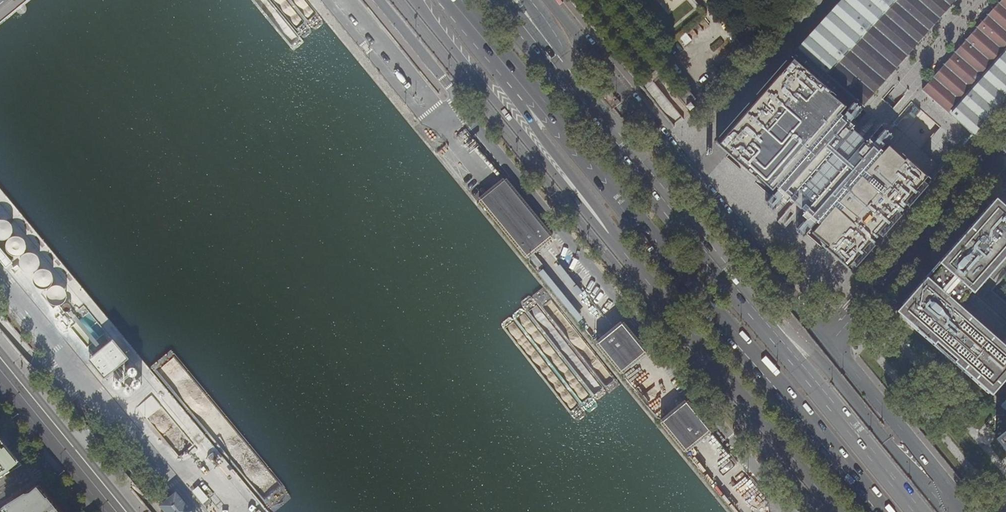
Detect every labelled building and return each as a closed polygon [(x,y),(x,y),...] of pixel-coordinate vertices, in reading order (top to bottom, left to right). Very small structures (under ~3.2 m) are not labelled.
[(837,7),(823,22),(807,40),(799,50),(863,106),(866,102),(877,90),(886,79),(889,76),(900,64),(914,48),(924,36),(934,25),(945,13),(955,1),(956,0),(844,0),(837,7)] [(993,9),(984,20),(972,32),(960,46),(951,57),(939,70),(921,90),(926,94),(936,103),(960,124),(972,135),(979,126),(996,108),(1005,96),(1005,0),(1001,0),(993,9)] [(919,186),(928,176),(906,157),(905,157),(906,158),(904,159),(888,145),(882,152),(874,146),(876,144),(873,141),(878,135),(870,128),(870,127),(858,116),(852,122),(850,120),(848,122),(840,115),(846,108),(830,94),(831,93),(832,93),(794,59),(791,63),(778,78),(781,81),(779,84),(769,95),(766,92),(759,99),(743,118),(741,120),(744,124),(735,133),(732,137),(729,135),(719,145),(721,147),(732,157),(746,169),(757,178),(758,178),(757,177),(758,176),(769,187),(773,191),(777,186),(779,188),(778,189),(784,195),(782,197),(788,202),(791,199),(795,202),(799,198),(804,202),(804,203),(805,203),(801,208),(805,212),(802,214),(808,220),(810,219),(814,222),(816,224),(817,222),(820,224),(812,233),(828,246),(827,248),(826,247),(825,248),(828,251),(842,262),(848,267),(850,264),(861,252),(864,249),(873,238),(887,223),(902,205),(919,186)] [(547,228),(507,178),(503,178),(479,198),(479,201),(519,251),(546,229),(547,228)] [(996,199),(972,226),(973,226),(962,238),(949,254),(938,266),(927,278),(917,290),(904,305),(897,312),(913,326),(930,341),(947,356),(964,370),(980,385),(992,396),(1005,382),(1005,381),(1005,347),(959,306),(972,292),(974,294),(1005,259),(1005,207),(996,199)] [(4,243),(10,239),(12,233),(12,229),(9,225),(2,223),(0,223),(0,242),(4,243)] [(527,259),(551,239),(551,236),(546,229),(519,251),(518,251),(524,258),(527,259)] [(21,240),(17,239),(10,240),(7,243),(6,247),(8,254),(14,258),(18,258),(22,256),(26,250),(24,243),(21,240)] [(6,270),(12,264),(0,249),(0,263),(6,270)] [(37,259),(31,255),(24,256),(19,262),(20,269),(23,272),(26,274),(30,275),(34,273),(37,270),(39,267),(37,259)] [(50,274),(46,272),(46,271),(38,271),(33,277),(32,280),(33,285),(38,290),(45,290),(49,288),(51,285),(52,278),(50,274)] [(63,290),(60,288),(59,287),(55,287),(51,287),(47,290),(46,293),(46,300),(47,303),(51,306),(59,306),(64,301),(65,294),(63,290)] [(69,306),(66,304),(63,305),(61,307),(61,310),(63,312),(67,312),(69,310),(69,306)] [(646,354),(647,350),(624,322),(620,322),(597,341),(596,345),(619,373),(623,373),(646,354)] [(103,381),(129,360),(113,340),(87,361),(103,381)] [(133,368),(132,369),(130,369),(129,370),(128,373),(128,374),(129,376),(131,377),(132,377),(134,377),(136,377),(137,375),(137,374),(137,372),(136,370),(135,369),(133,368)] [(139,382),(138,380),(137,380),(135,380),(134,381),(133,382),(132,383),(131,385),(132,386),(132,388),(134,389),(135,389),(137,389),(139,388),(140,387),(140,385),(140,383),(139,382)] [(121,385),(120,384),(120,382),(118,381),(116,381),(114,381),(113,382),(112,384),(112,385),(112,388),(113,389),(115,390),(117,390),(118,389),(120,388),(120,387),(121,385)] [(128,387),(126,387),(124,388),(124,390),(123,392),(124,393),(125,394),(126,396),(128,396),(130,395),(131,394),(132,393),(132,392),(132,390),(131,388),(130,387),(128,387)] [(684,400),(661,419),(660,423),(684,451),(687,451),(711,433),(711,429),(689,401),(684,400)] [(995,439),(1003,449),(1005,446),(1005,431),(995,439)] [(6,474),(21,465),(15,459),(0,440),(0,478),(6,474)] [(0,508),(0,511),(58,511),(51,503),(37,486),(22,495),(11,502),(0,508)] [(202,504),(208,499),(196,487),(191,492),(202,504)] [(161,511),(190,511),(174,493),(157,507),(161,511)]
